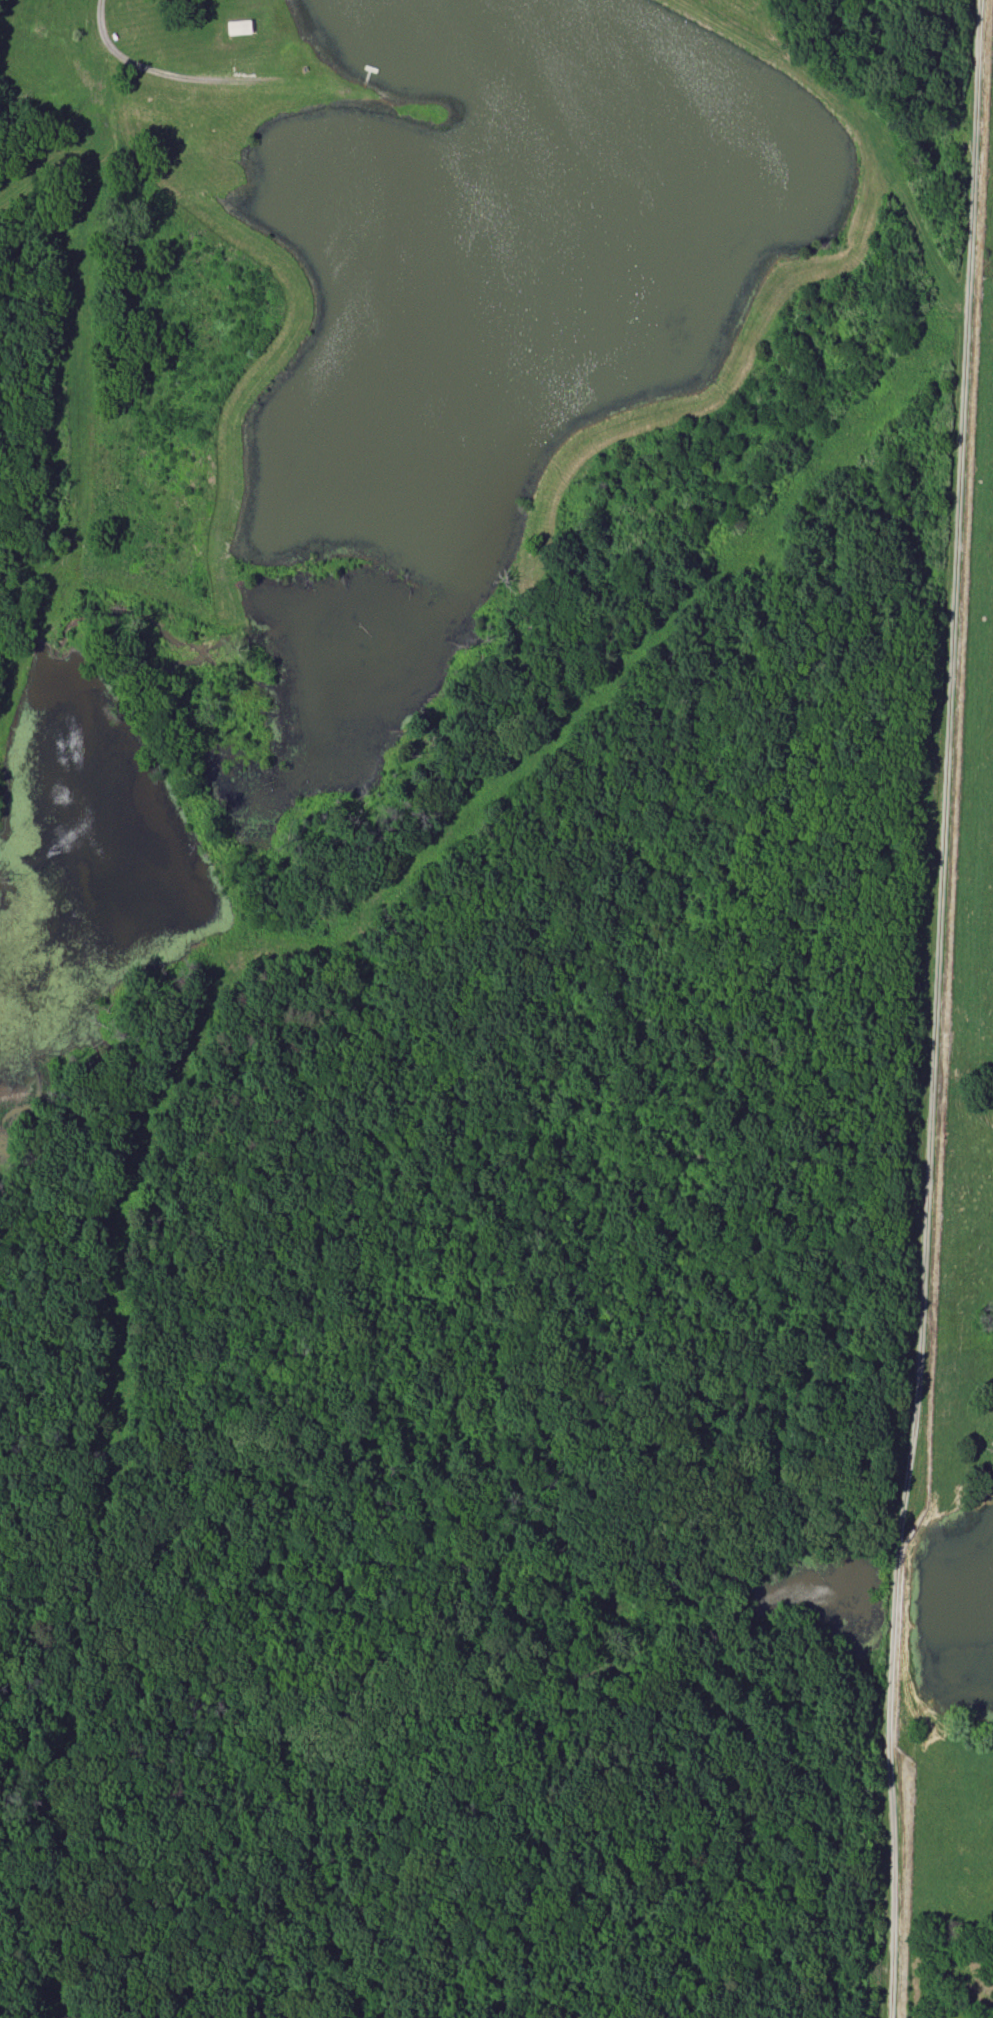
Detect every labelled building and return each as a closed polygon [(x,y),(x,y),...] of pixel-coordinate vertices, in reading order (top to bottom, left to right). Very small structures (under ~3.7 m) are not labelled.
[(227,21),(228,35),(254,34),(254,21),(227,21)]
